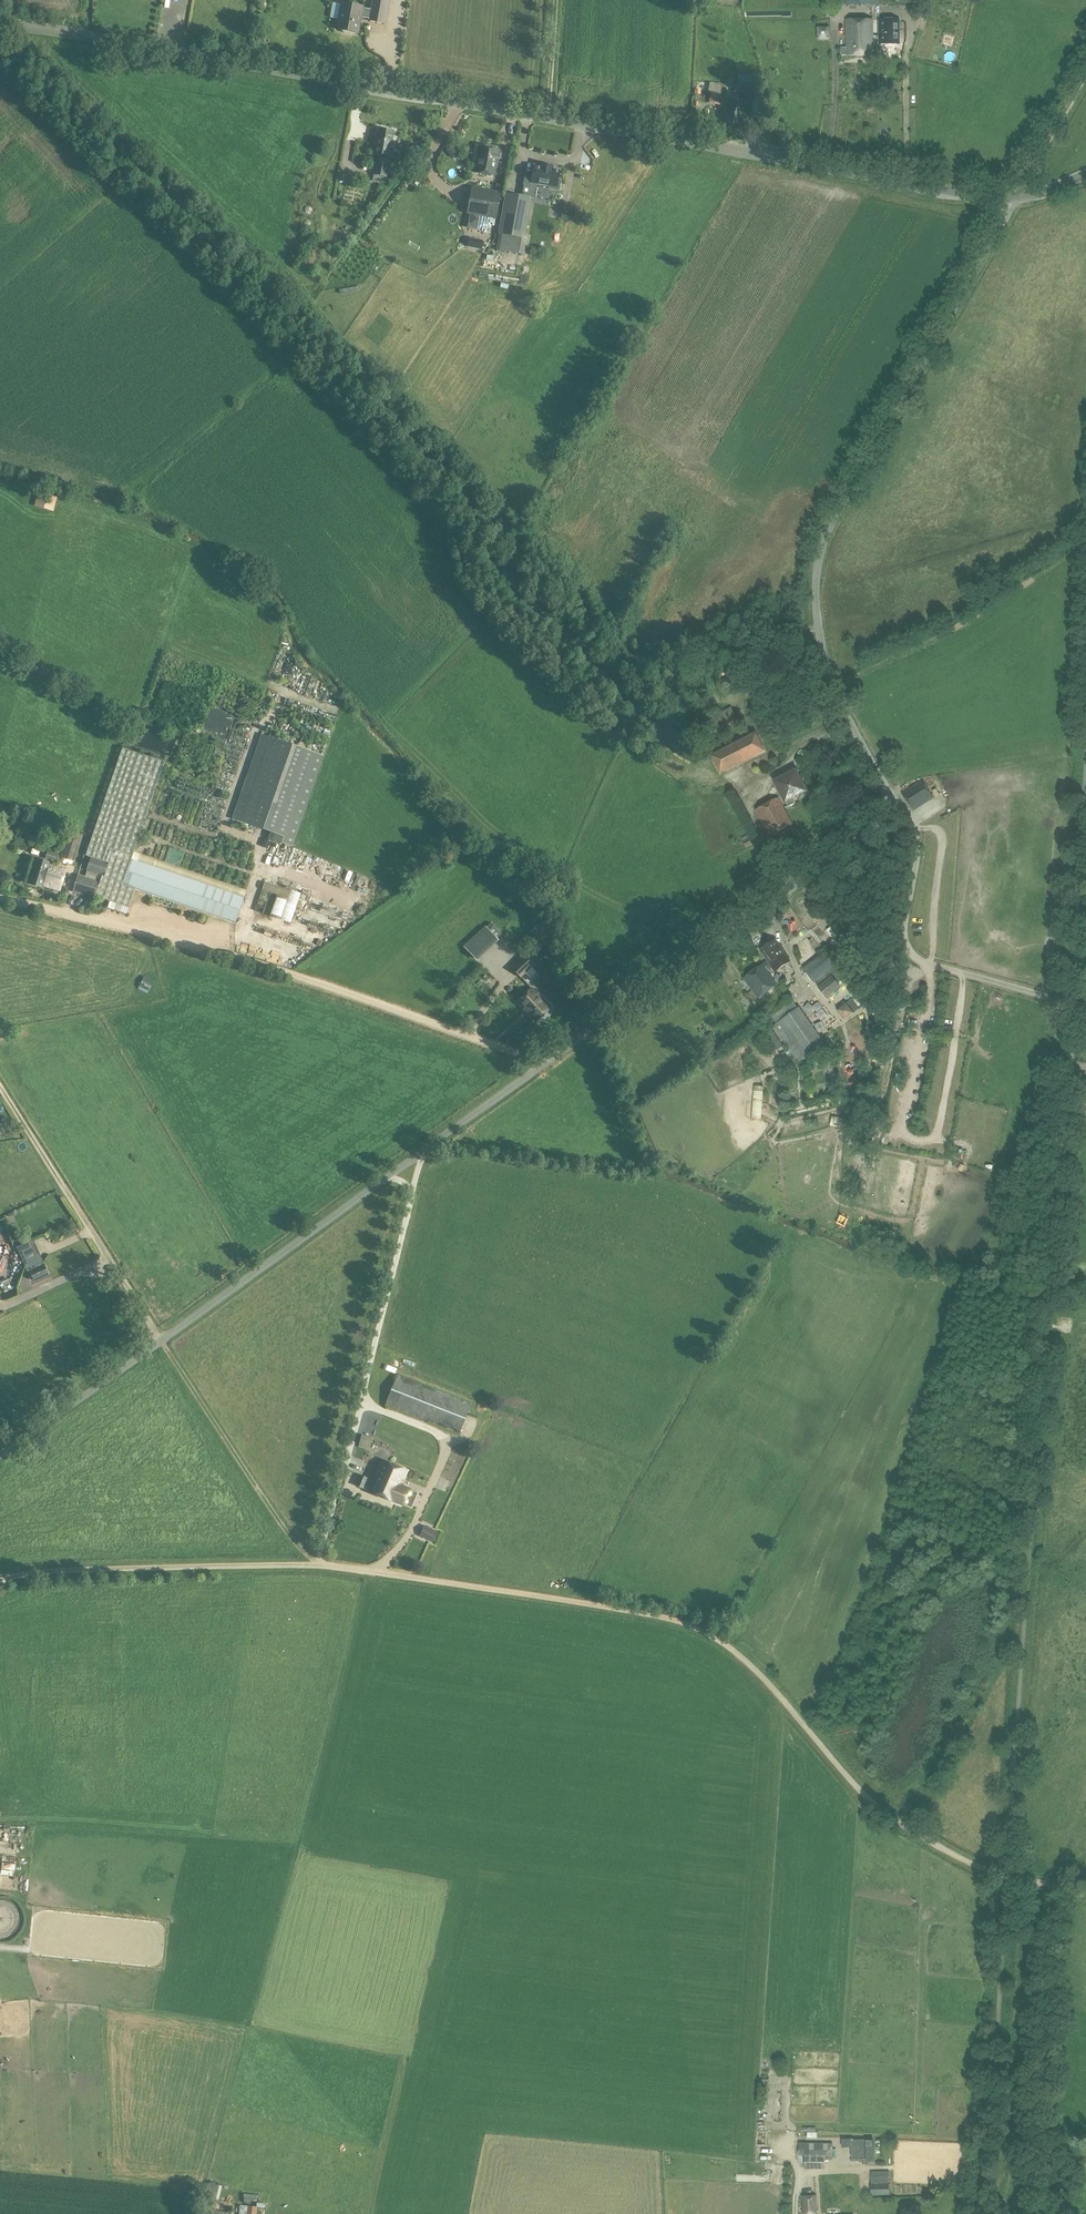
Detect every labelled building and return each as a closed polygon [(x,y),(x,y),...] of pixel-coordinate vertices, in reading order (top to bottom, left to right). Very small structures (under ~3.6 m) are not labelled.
[(364,7),(342,3),(340,14),(342,14),(339,30),(343,31),(344,33),(351,34),(353,33),(357,34),(359,18),(370,19),(370,21),(385,24),(390,0),(374,0),(372,10),(363,8),(364,7)] [(880,43),(880,44),(900,44),(899,19),(879,19),(879,35),(872,35),(872,19),(846,20),(847,56),(873,55),(873,43),(880,43)] [(823,22),(822,34),(831,34),(831,22),(823,22)] [(738,75),(735,93),(748,96),(751,77),(738,75)] [(720,104),(723,86),(712,84),(709,102),(720,104)] [(729,100),(725,122),(742,125),(743,120),(751,121),(751,118),(764,120),(767,97),(753,95),(751,109),(745,108),(746,103),(729,100)] [(379,130),(376,154),(392,157),(394,141),(393,141),(394,132),(379,130)] [(480,147),(476,173),(495,177),(500,150),(480,147)] [(374,175),(388,178),(391,161),(377,159),(374,175)] [(526,173),(524,185),(531,186),(531,183),(533,183),(550,186),(549,189),(559,190),(560,181),(558,181),(560,171),(553,169),(553,167),(542,165),(541,167),(534,166),(532,174),(526,173)] [(501,192),(471,187),(467,214),(470,215),(469,221),(479,222),(480,217),(496,219),(501,192)] [(522,196),(507,194),(499,234),(500,234),(497,251),(524,256),(527,239),(524,238),(531,198),(530,198),(522,196)] [(482,241),(470,238),(468,247),(481,249),(482,241)] [(57,500),(39,494),(35,507),(53,512),(57,500)] [(283,654),(289,663),(294,661),(288,651),(283,654)] [(720,689),(732,684),(729,676),(717,682),(720,689)] [(271,710),(277,699),(271,696),(265,706),(271,710)] [(720,775),(765,752),(756,732),(754,732),(711,755),(720,775)] [(262,735),(233,819),(275,833),(273,839),(292,846),(323,756),(262,735)] [(125,747),(87,854),(92,856),(86,876),(79,874),(73,890),(94,897),(95,895),(129,907),(136,889),(235,924),(244,898),(133,859),(167,761),(125,747)] [(170,813),(198,820),(209,775),(181,768),(170,813)] [(807,791),(796,770),(774,782),(785,802),(786,802),(788,807),(795,803),(792,799),(807,791)] [(747,779),(752,792),(761,788),(756,775),(747,779)] [(932,798),(922,781),(902,794),(913,811),(932,798)] [(778,797),(754,810),(770,838),(793,824),(778,797)] [(61,858),(75,863),(84,836),(69,831),(61,858)] [(746,848),(755,843),(750,835),(742,840),(746,848)] [(58,856),(47,853),(46,858),(56,861),(58,856)] [(43,886),(61,891),(66,870),(56,867),(57,864),(39,859),(31,885),(42,888),(43,886)] [(291,891),(265,882),(262,890),(277,895),(270,916),(292,923),(302,894),(291,890),(291,891)] [(501,935),(490,923),(464,947),(475,959),(501,935)] [(530,933),(538,943),(548,934),(540,924),(530,933)] [(790,961),(775,940),(760,950),(768,961),(763,964),(767,971),(773,967),(776,971),(790,961)] [(823,951),(802,968),(814,983),(835,966),(823,951)] [(511,968),(521,978),(534,966),(524,956),(511,968)] [(767,971),(763,964),(743,978),(758,998),(777,984),(767,971)] [(789,973),(792,979),(799,974),(797,969),(789,973)] [(818,987),(827,998),(841,987),(832,976),(818,987)] [(148,994),(154,982),(145,977),(139,989),(148,994)] [(517,1003),(536,1022),(550,1008),(532,989),(517,1003)] [(836,1011),(844,1020),(860,1008),(852,999),(836,1011)] [(752,1015),(758,1022),(773,1011),(767,1003),(752,1015)] [(799,1007),(773,1025),(799,1062),(825,1043),(799,1007)] [(783,1046),(771,1028),(765,1032),(777,1050),(783,1046)] [(1079,1093),(1076,1119),(1084,1120),(1085,1114),(1085,1095),(1079,1093)] [(832,1117),(830,1125),(843,1128),(845,1119),(832,1117)] [(867,1124),(845,1119),(843,1128),(865,1132),(867,1124)] [(66,1203),(59,1206),(62,1214),(70,1211),(66,1203)] [(22,1260),(39,1253),(34,1241),(17,1248),(22,1260)] [(7,1252),(13,1250),(10,1242),(4,1243),(7,1252)] [(39,1253),(22,1260),(28,1272),(30,1271),(34,1270),(33,1267),(43,1262),(39,1253)] [(35,1281),(49,1275),(43,1262),(33,1267),(34,1270),(30,1271),(31,1273),(29,1274),(28,1275),(28,1276),(30,1279),(31,1280),(32,1280),(34,1279),(35,1281)] [(471,1404),(397,1375),(386,1405),(459,1434),(471,1404)] [(365,1430),(361,1440),(372,1444),(376,1434),(365,1430)] [(369,1492),(395,1502),(404,1505),(411,1508),(417,1493),(410,1490),(410,1489),(402,1485),(408,1470),(382,1460),(369,1492)] [(356,1485),(364,1489),(368,1478),(360,1475),(356,1485)] [(435,1537),(439,1527),(427,1521),(423,1532),(435,1537)] [(3,1859),(3,1867),(17,1867),(18,1860),(3,1859)] [(16,1881),(16,1871),(0,1871),(0,1881),(16,1881)] [(854,2134),(853,2153),(869,2153),(869,2134),(854,2134)] [(759,2144),(759,2156),(772,2156),(772,2144),(759,2144)] [(805,2147),(805,2168),(824,2169),(825,2148),(805,2147)] [(871,2182),(872,2195),(890,2193),(889,2181),(889,2171),(871,2171),(871,2182)] [(219,2200),(222,2186),(209,2183),(206,2197),(219,2200)] [(803,2213),(810,2213),(818,2213),(817,2194),(801,2195),(803,2213)] [(257,2207),(240,2206),(240,2207),(236,2206),(236,2213),(256,2213),(257,2207)]
